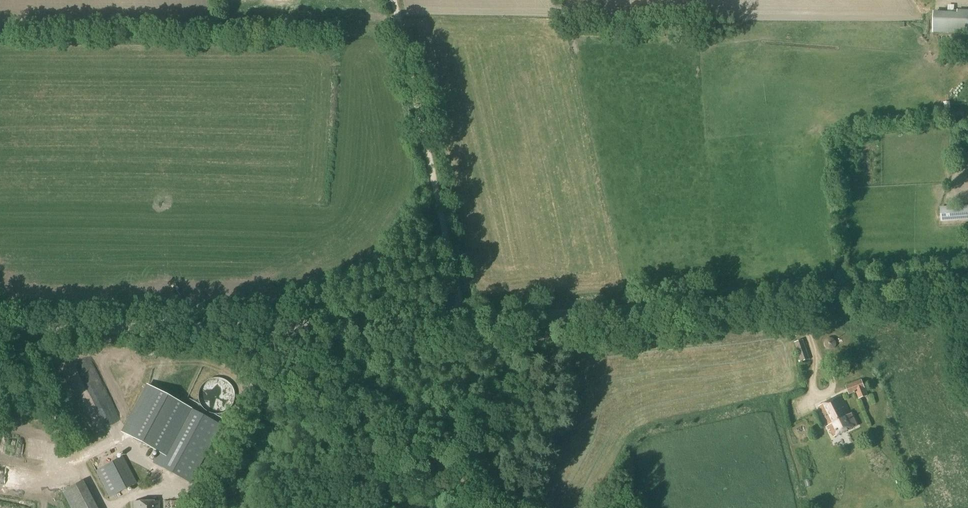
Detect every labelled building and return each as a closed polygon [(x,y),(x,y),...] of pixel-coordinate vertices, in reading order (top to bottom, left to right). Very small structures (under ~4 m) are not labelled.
[(958,147),(957,167),(967,167),(967,148),(958,147)] [(967,220),(967,206),(940,208),(941,222),(967,220)] [(801,362),(809,360),(803,341),(795,343),(801,362)] [(868,396),(862,380),(846,386),(849,395),(856,392),(859,399),(868,396)] [(221,411),(223,411),(225,410),(227,409),(229,408),(231,406),(232,405),(233,403),(234,401),(234,398),(234,396),(234,394),(233,392),(232,390),(231,388),(229,387),(227,386),(224,385),(222,384),(220,384),(217,385),(215,386),(213,387),(211,389),(210,391),(209,393),(208,395),(208,398),(208,400),(209,402),(210,404),(211,406),(213,407),(214,409),(216,410),(219,410),(221,411)] [(221,426),(147,385),(120,434),(157,454),(153,463),(190,483),(221,426)] [(850,414),(841,396),(820,406),(829,425),(828,426),(831,430),(835,437),(859,425),(853,413),(850,414)] [(110,498),(136,484),(123,457),(96,471),(110,498)] [(83,481),(62,492),(71,507),(96,507),(83,481)]
